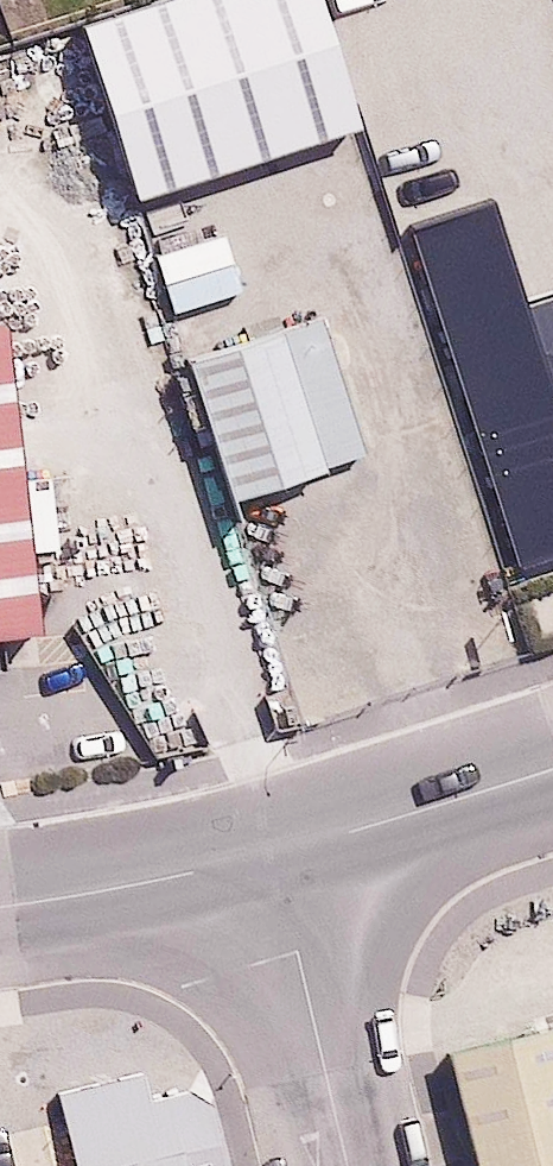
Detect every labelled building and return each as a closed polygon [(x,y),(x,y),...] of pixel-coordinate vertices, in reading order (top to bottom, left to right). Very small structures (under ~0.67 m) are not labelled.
[(62,44),(118,214),(345,139),(299,0),(195,0),(62,44)] [(348,75),(434,45),(418,0),(322,0),(348,75)] [(386,236),(492,579),(552,560),(552,465),(473,209),(386,236)] [(292,330),(174,367),(219,513),(338,477),(292,330)] [(0,496),(0,637),(16,635),(0,496)] [(435,1059),(461,1165),(552,1165),(552,1052),(548,1032),(435,1059)] [(142,1080),(41,1104),(55,1165),(162,1165),(142,1080)] [(0,1103),(0,1165),(22,1165),(13,1101),(0,1103)]
